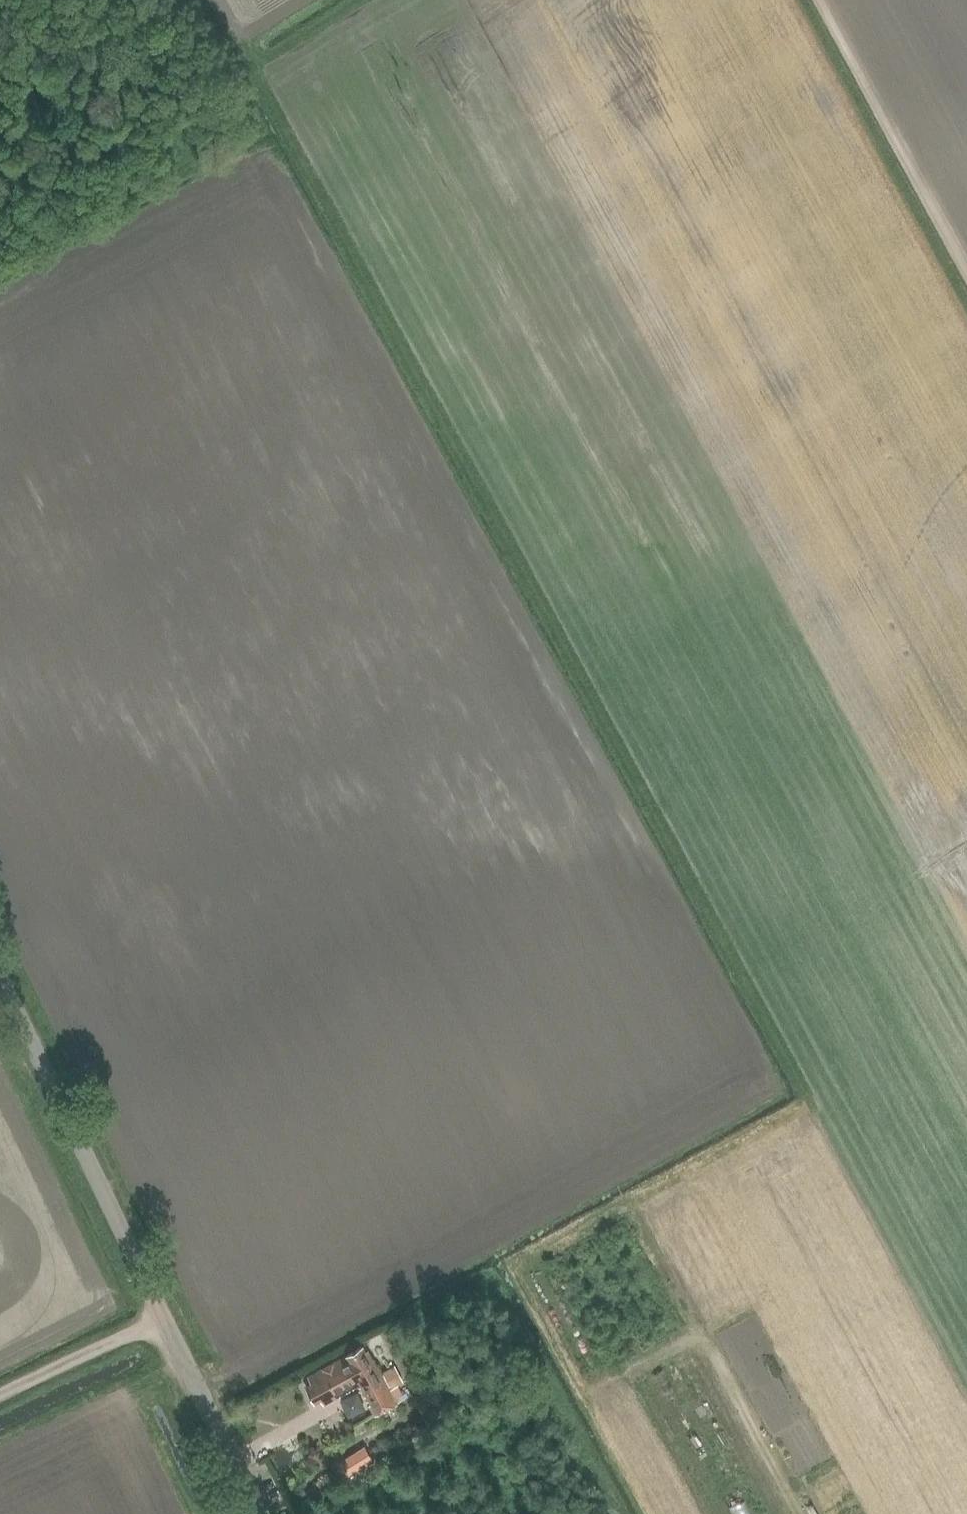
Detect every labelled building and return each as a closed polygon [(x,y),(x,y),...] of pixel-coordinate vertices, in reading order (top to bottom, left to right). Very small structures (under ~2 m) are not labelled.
[(324,1402),(359,1383),(376,1412),(397,1400),(391,1389),(403,1382),(394,1366),(382,1373),(368,1349),(366,1350),(363,1344),(348,1354),(334,1362),(324,1367),(325,1367),(309,1375),(313,1381),(307,1385),(316,1401),(322,1397),(324,1402)] [(348,1479),(375,1462),(365,1446),(338,1463),(348,1479)]
